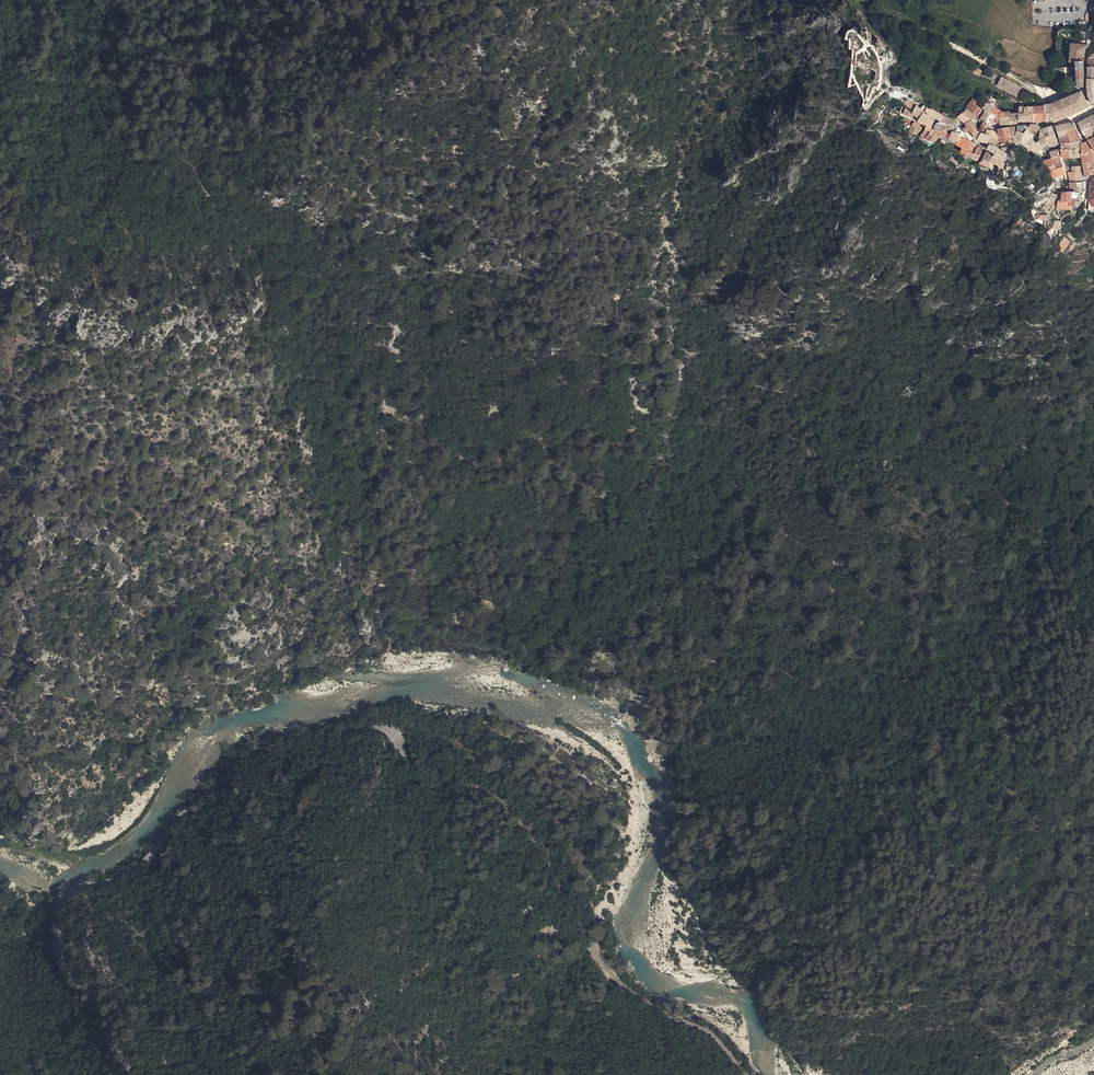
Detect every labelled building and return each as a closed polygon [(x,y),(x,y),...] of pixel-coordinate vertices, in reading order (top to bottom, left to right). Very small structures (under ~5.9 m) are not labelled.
[(1069,64),(1072,65),(1076,65),(1084,64),(1087,48),(1086,48),(1072,45),(1069,64)] [(146,62),(151,59),(147,53),(141,56),(146,62)] [(1076,65),(1076,76),(1076,80),(1076,83),(1077,89),(1080,88),(1080,87),(1084,86),(1084,64),(1076,65)] [(981,74),(976,71),(973,76),(978,79),(981,74)] [(1013,87),(1005,82),(1002,80),(997,88),(1016,99),(1021,91),(1013,87)] [(1088,110),(1082,95),(1061,103),(1066,120),(1088,110)] [(913,112),(915,106),(910,102),(907,109),(913,112)] [(1066,120),(1061,103),(1051,107),(1054,124),(1054,125),(1066,120)] [(973,117),(978,110),(976,108),(971,105),(966,112),(973,117)] [(991,117),(993,116),(995,111),(987,106),(983,111),(986,113),(989,115),(991,117)] [(1044,108),(1044,110),(1046,124),(1054,124),(1051,107),(1044,108)] [(923,111),(922,112),(918,108),(915,116),(915,117),(921,122),(925,115),(924,113),(927,110),(925,108),(923,111)] [(978,110),(973,117),(976,120),(982,113),(978,110)] [(1034,124),(1033,110),(1020,110),(1019,117),(1020,125),(1034,124)] [(1033,110),(1034,124),(1039,124),(1039,120),(1039,117),(1041,117),(1040,110),(1033,110)] [(991,118),(991,119),(995,121),(992,126),(996,126),(996,122),(996,121),(995,120),(1001,120),(1001,116),(1001,114),(995,111),(993,116),(991,118)] [(905,117),(919,124),(921,122),(915,117),(915,116),(907,112),(905,117)] [(929,116),(928,117),(931,120),(933,121),(934,120),(935,119),(937,120),(940,116),(932,112),(929,115),(929,116)] [(964,116),(968,120),(972,124),(974,122),(976,120),(973,117),(966,112),(964,116)] [(989,115),(986,113),(985,113),(985,114),(986,116),(978,124),(980,125),(983,127),(982,129),(981,131),(987,134),(988,131),(989,129),(985,126),(991,119),(991,118),(989,117),(989,115)] [(931,120),(928,117),(925,115),(921,122),(919,124),(926,127),(928,124),(931,120)] [(1011,121),(1011,128),(1018,127),(1018,124),(1020,125),(1019,117),(1010,117),(1011,121)] [(956,125),(955,124),(954,123),(944,118),(943,122),(948,125),(946,128),(947,132),(952,132),(954,131),(955,130),(955,129),(956,129),(956,128),(956,127),(956,126),(956,125)] [(985,126),(989,129),(992,126),(995,121),(991,119),(985,126)] [(1089,121),(1078,126),(1082,134),(1093,129),(1089,121)] [(969,130),(972,134),(973,136),(978,133),(973,126),(972,124),(966,127),(968,128),(969,130)] [(916,125),(913,129),(910,135),(912,136),(917,138),(923,129),(916,125)] [(1081,144),(1074,126),(1068,127),(1072,138),(1069,139),(1070,145),(1081,144)] [(1055,130),(1059,139),(1062,146),(1070,145),(1069,139),(1072,138),(1068,127),(1055,130)] [(1037,128),(1033,128),(1029,136),(1033,140),(1040,132),(1037,128)] [(1018,130),(1018,134),(1015,141),(1021,144),(1025,137),(1021,136),(1025,129),(1018,130)] [(1045,131),(1043,132),(1042,132),(1043,134),(1041,135),(1039,141),(1041,143),(1045,140),(1046,141),(1056,138),(1052,129),(1045,131)] [(1093,129),(1082,134),(1087,141),(1093,138),(1093,129)] [(986,136),(987,134),(981,131),(979,134),(978,133),(973,136),(976,140),(976,141),(979,143),(986,136)] [(1008,131),(999,133),(1001,145),(1010,144),(1008,131)] [(927,132),(923,138),(928,141),(932,134),(927,132)] [(941,139),(938,137),(939,135),(936,132),(933,132),(933,133),(932,134),(928,141),(929,141),(930,142),(931,142),(932,142),(933,142),(936,143),(941,139)] [(948,136),(947,134),(946,133),(939,134),(939,135),(938,137),(941,139),(949,144),(951,140),(948,136)] [(951,140),(949,144),(957,148),(961,144),(962,141),(957,139),(957,138),(957,137),(957,136),(956,136),(955,135),(954,135),(953,135),(951,140)] [(986,144),(991,148),(997,148),(999,144),(998,143),(999,141),(998,139),(991,135),(986,136),(979,143),(986,144)] [(1026,135),(1025,137),(1021,144),(1025,148),(1031,142),(1028,137),(1026,135)] [(1056,138),(1046,141),(1048,148),(1050,152),(1048,153),(1049,154),(1054,152),(1053,150),(1059,147),(1056,138)] [(1043,152),(1048,148),(1046,141),(1045,140),(1041,143),(1038,145),(1043,152)] [(973,146),(963,141),(962,141),(961,144),(957,148),(964,151),(962,155),(968,158),(973,146)] [(1032,151),(1036,147),(1031,142),(1025,148),(1030,153),(1032,151)] [(1082,158),(1081,147),(1081,144),(1070,145),(1062,146),(1062,148),(1061,152),(1070,153),(1071,160),(1082,160),(1082,158)] [(1032,151),(1037,156),(1038,156),(1043,152),(1038,145),(1036,147),(1032,151)] [(1091,154),(1086,145),(1081,147),(1082,158),(1091,154)] [(982,158),(984,150),(973,146),(968,158),(979,163),(982,158)] [(997,148),(991,148),(990,149),(988,151),(997,156),(1001,152),(997,148)] [(994,158),(1005,163),(1008,156),(1001,152),(997,156),(994,158)] [(1063,159),(1061,152),(1054,154),(1056,161),(1060,160),(1063,159)] [(1063,161),(1071,160),(1070,153),(1061,152),(1063,159),(1063,161)] [(1093,163),(1093,160),(1091,154),(1082,158),(1082,160),(1082,165),(1083,165),(1093,163)] [(984,161),(991,164),(994,158),(988,155),(986,158),(984,161)] [(994,158),(991,164),(994,165),(1001,168),(1005,163),(994,158)] [(1060,160),(1056,161),(1052,162),(1044,165),(1046,170),(1053,168),(1062,165),(1060,160)] [(989,170),(990,168),(991,164),(984,161),(980,165),(982,167),(989,170)] [(1093,172),(1093,163),(1083,165),(1085,175),(1093,172)] [(996,168),(994,178),(1001,179),(1003,169),(996,168)] [(1050,183),(1066,177),(1063,170),(1055,173),(1047,175),(1050,183)] [(1083,185),(1082,175),(1068,176),(1071,185),(1083,185)] [(1080,195),(1080,194),(1075,194),(1074,194),(1073,195),(1063,196),(1062,204),(1059,204),(1058,207),(1058,211),(1072,211),(1073,208),(1075,209),(1078,211),(1084,202),(1079,199),(1080,195)] [(1052,210),(1055,205),(1056,201),(1051,199),(1050,199),(1048,205),(1052,210)] [(1048,205),(1045,209),(1044,210),(1045,213),(1047,215),(1052,210),(1048,205)] [(1062,224),(1058,223),(1056,223),(1053,230),(1052,231),(1058,232),(1061,229),(1062,224)] [(1050,236),(1053,240),(1056,238),(1057,234),(1058,232),(1052,231),(1051,231),(1048,234),(1050,236)] [(1066,240),(1062,245),(1061,246),(1061,247),(1061,248),(1065,252),(1072,245),(1066,240)] [(1069,282),(1068,280),(1067,277),(1060,278),(1062,285),(1069,284),(1069,282)] [(886,473),(893,471),(891,463),(884,465),(886,473)] [(523,844),(527,848),(532,843),(528,839),(523,844)]
